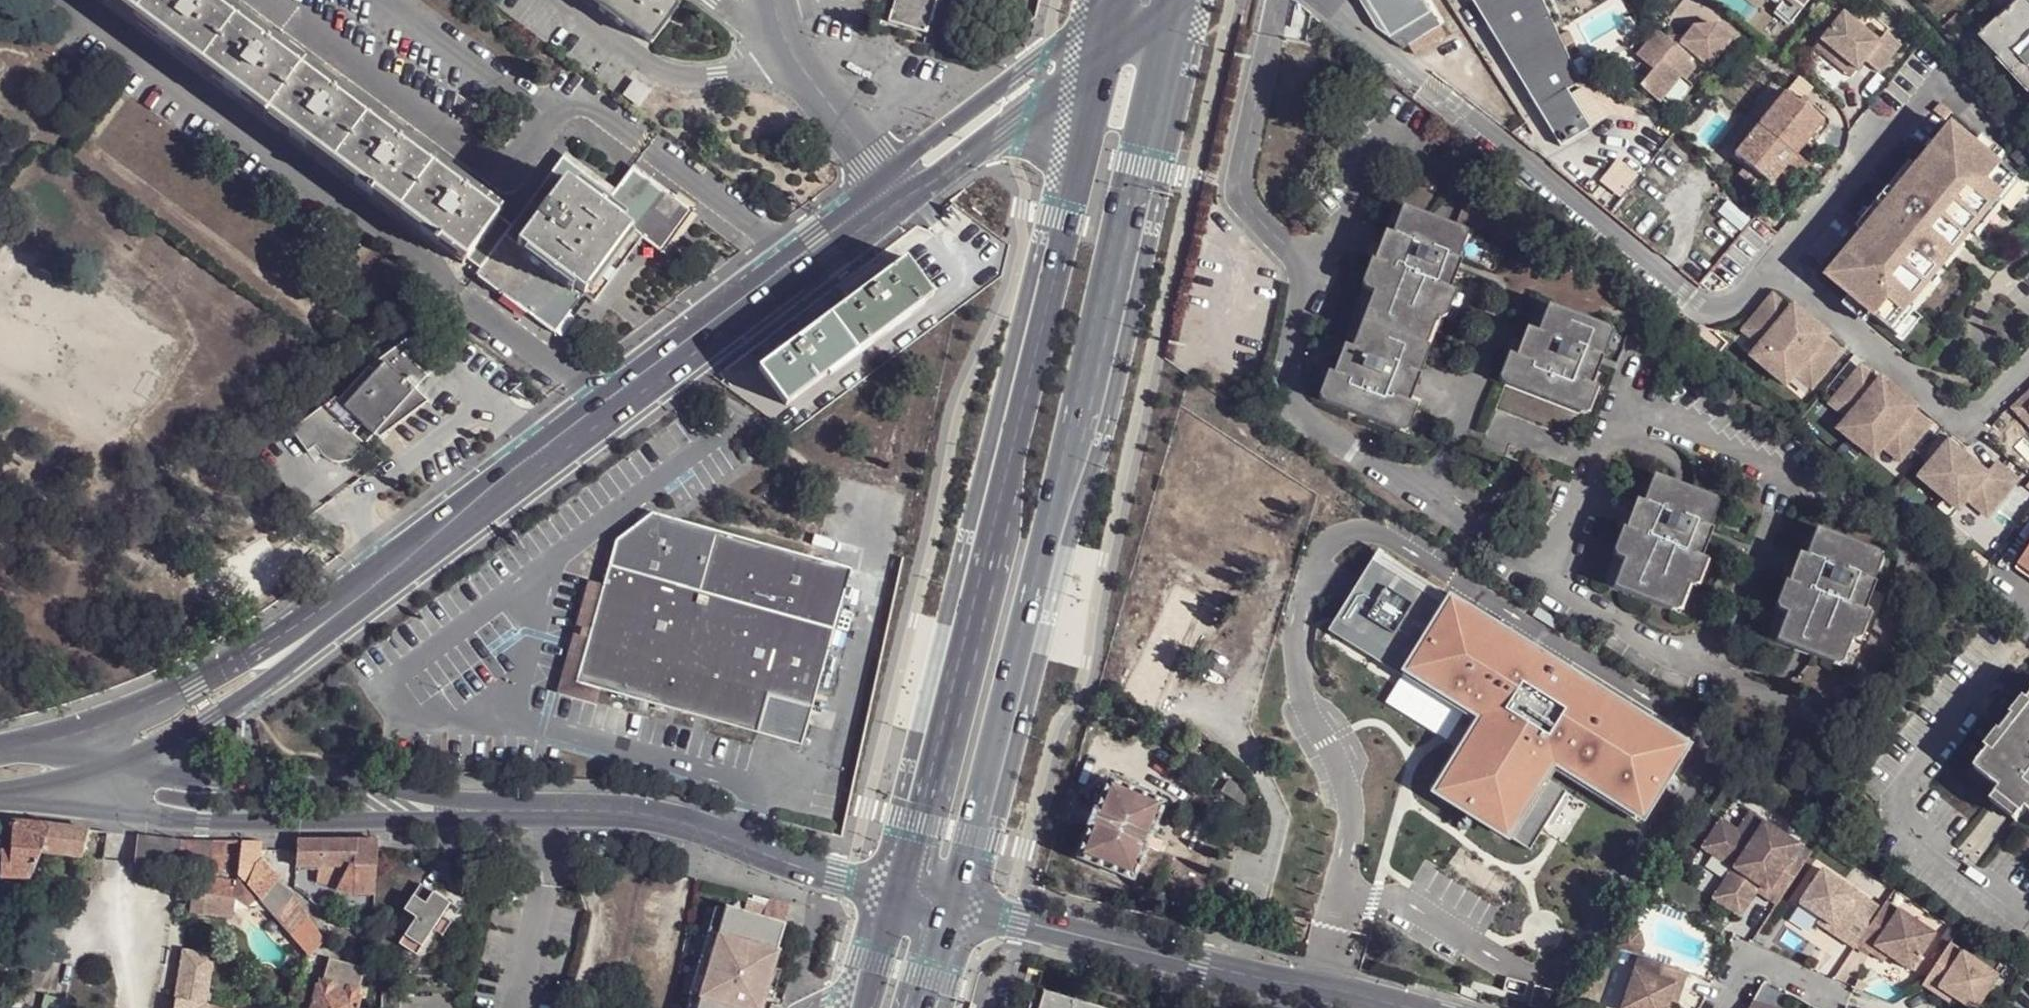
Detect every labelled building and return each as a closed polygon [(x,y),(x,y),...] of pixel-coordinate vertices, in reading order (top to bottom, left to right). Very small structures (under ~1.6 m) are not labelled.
[(502,212),(463,183),(460,188),(404,146),(407,141),(398,134),(394,139),(338,98),(342,93),(332,85),(328,91),(273,49),(276,44),(266,37),(263,42),(206,1),(207,0),(103,0),(462,266),(502,212)] [(206,1),(263,42),(266,37),(216,0),(207,0),(206,1)] [(656,44),(682,9),(670,0),(597,0),(656,44)] [(890,24),(928,35),(938,0),(897,0),(890,24)] [(1366,15),(1409,49),(1441,28),(1424,0),(1358,0),(1366,15)] [(1547,0),(1473,0),(1542,111),(1570,155),(1598,137),(1574,99),(1588,91),(1581,81),(1584,80),(1552,9),(1547,0)] [(1779,6),(1775,12),(1790,24),(1810,0),(1772,0),(1779,6)] [(2002,20),(2008,27),(1994,42),(2005,55),(2002,59),(2028,90),(2028,89),(2028,0),(2023,0),(2002,20)] [(1842,9),(1820,37),(1857,67),(1865,58),(1879,69),(1901,42),(1886,30),(1879,39),(1842,9)] [(1948,35),(1964,20),(1957,13),(1941,28),(1948,35)] [(2001,17),(1982,37),(2002,59),(2005,55),(1994,42),(2008,27),(2002,20),(2001,17)] [(1734,34),(1717,20),(1695,23),(1688,31),(1682,38),(1675,40),(1668,34),(1659,26),(1638,51),(1654,65),(1641,81),(1660,97),(1682,71),(1686,75),(1697,62),(1705,69),(1734,34)] [(1688,31),(1668,34),(1675,40),(1682,38),(1688,31)] [(1820,37),(1814,45),(1851,75),(1857,67),(1820,37)] [(276,44),(273,49),(328,91),(332,85),(276,44)] [(642,106),(651,93),(637,83),(628,96),(642,106)] [(1786,91),(1734,151),(1747,162),(1757,171),(1769,181),(1777,172),(1790,182),(1807,162),(1795,151),(1821,120),(1786,91)] [(398,134),(342,93),(338,98),(394,139),(398,134)] [(1942,100),(1936,108),(1947,117),(1953,109),(1942,100)] [(1947,263),(1966,241),(1960,235),(1994,194),(2001,200),(2020,178),(1999,161),(1989,152),(1956,125),(1921,167),(1920,168),(1922,170),(1870,233),(1868,231),(1867,232),(1832,274),(1896,326),(1914,305),(1907,299),(1941,258),(1947,263)] [(407,141),(404,146),(460,188),(463,183),(407,141)] [(1992,149),(1989,152),(1999,161),(2007,151),(2001,146),(1996,152),(1992,149)] [(1870,233),(1922,170),(1920,168),(1921,167),(1912,159),(1858,224),(1867,232),(1868,231),(1870,233)] [(575,170),(563,160),(516,222),(502,212),(462,266),(477,277),(505,238),(518,247),(575,170)] [(1747,162),(1739,171),(1749,180),(1757,171),(1747,162)] [(634,168),(612,197),(651,227),(642,239),(660,252),(677,228),(690,210),(634,168)] [(575,170),(518,247),(581,297),(595,306),(619,271),(630,257),(638,246),(642,239),(651,227),(612,197),(575,170)] [(2028,186),(2020,178),(2001,200),(2003,201),(2011,207),(2028,186)] [(1978,232),(2003,201),(2001,200),(1994,194),(1960,235),(1966,241),(1975,230),(1978,232)] [(1406,207),(1398,204),(1355,316),(1358,317),(1347,344),(1354,346),(1376,293),(1371,290),(1391,235),(1395,236),(1406,207)] [(1338,374),(1326,401),(1400,430),(1411,403),(1406,400),(1416,372),(1410,369),(1421,341),(1417,340),(1427,314),(1437,317),(1449,289),(1452,290),(1463,264),(1452,258),(1462,229),(1406,207),(1395,236),(1391,235),(1371,290),(1376,293),(1354,346),(1347,344),(1336,373),(1338,374)] [(1463,264),(1474,234),(1462,229),(1452,258),(1463,264)] [(505,238),(477,277),(486,284),(515,305),(554,334),(577,303),(581,297),(518,247),(505,238)] [(908,260),(905,256),(885,272),(888,275),(908,260)] [(1939,273),(1947,263),(1941,258),(1907,299),(1914,305),(1916,306),(1942,276),(1939,273)] [(936,298),(908,260),(888,275),(852,301),(811,332),(779,356),(761,370),(788,407),(936,298)] [(1421,341),(1410,369),(1416,372),(1421,374),(1434,346),(1430,345),(1440,319),(1444,320),(1456,292),(1452,290),(1449,289),(1437,317),(1427,314),(1417,340),(1421,341)] [(1773,290),(1744,326),(1761,339),(1752,351),(1769,365),(1811,314),(1799,305),(1796,308),(1791,304),(1773,290)] [(852,301),(849,298),(809,328),(811,332),(852,301)] [(1538,337),(1550,307),(1538,302),(1516,358),(1520,360),(1531,334),(1538,337)] [(1914,305),(1896,326),(1904,333),(1923,312),(1916,306),(1914,305)] [(1516,358),(1505,386),(1480,449),(1533,469),(1557,478),(1578,415),(1589,388),(1593,389),(1603,362),(1596,358),(1608,329),(1550,307),(1538,337),(1531,334),(1520,360),(1516,358)] [(1822,324),(1811,314),(1769,365),(1786,379),(1796,367),(1813,381),(1842,346),(1825,331),(1819,327),(1822,324)] [(1608,329),(1596,358),(1603,362),(1615,333),(1608,329)] [(352,459),(364,446),(352,434),(361,424),(374,436),(415,390),(424,380),(437,366),(408,340),(368,369),(339,401),(336,398),(292,432),(307,453),(316,447),(322,455),(325,458),(329,460),(334,462),(337,463),(342,463),(345,462),(349,461),(352,459)] [(779,356),(777,352),(758,366),(761,370),(779,356)] [(1510,356),(1497,385),(1505,386),(1516,358),(1510,356)] [(1862,361),(1833,397),(1850,411),(1841,422),(1858,436),(1899,385),(1888,376),(1885,380),(1879,376),(1862,361)] [(1330,370),(1320,398),(1326,401),(1338,374),(1336,373),(1330,370)] [(1411,403),(1421,374),(1416,372),(1406,400),(1411,403)] [(1888,376),(1883,372),(1879,376),(1885,380),(1888,376)] [(1910,395),(1899,385),(1858,436),(1875,450),(1884,439),(1901,453),(1930,418),(1913,403),(1907,398),(1910,395)] [(1586,418),(1596,391),(1593,389),(1589,388),(1578,415),(1586,418)] [(415,390),(374,436),(379,441),(429,403),(415,390)] [(2018,403),(2028,415),(2028,393),(2018,403)] [(1916,400),(1910,395),(1907,398),(1913,403),(1916,400)] [(1405,433),(1417,405),(1411,403),(1400,430),(1405,433)] [(364,446),(374,436),(361,424),(352,434),(364,446)] [(1954,431),(1921,470),(1946,492),(1939,501),(1951,511),(1968,492),(1988,508),(2017,473),(1996,456),(1987,467),(1963,446),(1966,442),(1954,431)] [(318,458),(322,455),(316,447),(307,453),(310,457),(314,458),(318,458)] [(1649,469),(1637,499),(1641,501),(1646,502),(1656,472),(1649,469)] [(1625,555),(1613,585),(1673,607),(1682,581),(1690,582),(1701,552),(1705,554),(1715,528),(1710,526),(1704,524),(1715,494),(1656,472),(1646,502),(1641,501),(1631,525),(1619,553),(1625,555)] [(1704,524),(1710,526),(1721,496),(1715,494),(1704,524)] [(1628,524),(1631,525),(1641,501),(1637,499),(1628,524)] [(603,585),(574,683),(598,690),(800,748),(852,571),(653,513),(617,540),(603,585)] [(1811,522),(1800,551),(1805,552),(1807,553),(1818,523),(1811,522)] [(1786,609),(1776,637),(1836,659),(1845,632),(1852,633),(1864,603),(1866,604),(1876,578),(1872,576),(1867,575),(1878,547),(1818,523),(1807,553),(1805,552),(1794,581),(1783,607),(1786,609)] [(1619,553),(1631,525),(1628,524),(1616,553),(1619,553)] [(1867,575),(1872,576),(1883,549),(1878,547),(1867,575)] [(1701,552),(1690,582),(1698,583),(1708,555),(1705,554),(1701,552)] [(1605,582),(1613,585),(1625,555),(1619,553),(1616,553),(1605,582)] [(1377,554),(1332,625),(1407,671),(1458,702),(1484,718),(1437,792),(1531,850),(1568,791),(1550,779),(1559,765),(1649,819),(1692,749),(1377,554)] [(2028,573),(2028,566),(2023,561),(2019,566),(2028,573)] [(574,683),(603,585),(588,580),(556,693),(594,704),(598,690),(574,683)] [(1682,581),(1673,607),(1682,604),(1690,582),(1682,581)] [(1864,603),(1852,633),(1860,636),(1871,606),(1866,604),(1864,603)] [(1786,609),(1783,607),(1779,606),(1769,636),(1776,637),(1786,609)] [(1845,632),(1836,659),(1842,658),(1852,633),(1845,632)] [(1458,702),(1407,671),(1388,703),(1439,734),(1458,702)] [(1995,759),(1990,755),(1976,771),(2002,792),(1997,799),(2022,818),(2026,811),(2028,813),(2028,714),(1995,759)] [(1168,805),(1111,782),(1098,810),(1095,810),(1088,828),(1091,829),(1077,859),(1136,883),(1168,805)] [(1811,853),(1751,813),(1739,831),(1732,826),(1713,855),(1734,868),(1723,886),(1750,903),(1758,890),(1761,886),(1767,890),(1765,894),(1779,903),(1811,853)] [(52,823),(14,819),(12,849),(2,849),(2,875),(31,877),(39,856),(41,850),(52,823)] [(1732,826),(1723,819),(1704,848),(1713,855),(1732,826)] [(91,827),(52,823),(41,850),(86,858),(91,827)] [(137,833),(121,831),(120,857),(157,862),(161,836),(137,833)] [(161,836),(157,862),(187,865),(191,839),(161,836)] [(257,838),(245,838),(242,872),(252,884),(264,866),(255,858),(257,838)] [(376,839),(297,838),(295,863),(348,865),(337,885),(351,890),(374,890),(376,847),(376,839)] [(226,871),(230,839),(191,839),(187,865),(226,871)] [(282,878),(264,866),(252,884),(262,896),(304,946),(309,952),(320,935),(334,913),(295,887),(282,878)] [(1871,899),(1822,868),(1800,903),(1822,917),(1834,925),(1831,931),(1845,939),(1871,899)] [(239,897),(241,879),(199,873),(196,892),(239,897)] [(417,953),(422,946),(449,902),(421,884),(405,910),(417,917),(400,942),(417,953)] [(1750,903),(1723,886),(1715,899),(1742,916),(1750,903)] [(1767,890),(1761,886),(1758,890),(1765,894),(1767,890)] [(1871,899),(1845,939),(1857,947),(1860,943),(1882,907),(1871,899)] [(768,900),(762,918),(727,908),(726,912),(720,935),(708,931),(689,996),(700,999),(697,1007),(764,1007),(780,953),(776,951),(791,906),(784,905),(768,900)] [(1936,933),(1886,901),(1882,907),(1860,943),(1873,951),(1877,946),(1913,969),(1936,933)] [(726,912),(715,908),(708,931),(720,935),(726,912)] [(1834,925),(1822,917),(1818,922),(1831,931),(1834,925)] [(1616,948),(1641,956),(1645,945),(1641,932),(1630,927),(1616,948)] [(323,938),(320,935),(309,952),(306,967),(316,969),(323,938)] [(1951,942),(1947,948),(1925,983),(1939,991),(1942,986),(1956,995),(1977,1007),(1979,1007),(2001,973),(1951,942)] [(181,949),(175,1007),(226,1007),(207,1001),(212,952),(181,949)] [(1642,957),(1625,1007),(1671,1007),(1675,998),(1678,986),(1685,989),(1691,973),(1642,957)] [(325,977),(324,984),(358,995),(360,989),(325,977)] [(363,996),(358,995),(324,984),(318,983),(311,1007),(359,1007),(363,996)] [(1685,989),(1678,986),(1675,998),(1681,1000),(1685,989)] [(1942,986),(1939,991),(1953,1000),(1956,995),(1942,986)] [(402,992),(383,991),(382,1007),(402,1007),(402,992)] [(1042,995),(1039,1007),(1089,1007),(1042,995)] [(689,996),(685,1007),(697,1007),(700,999),(689,996)]
